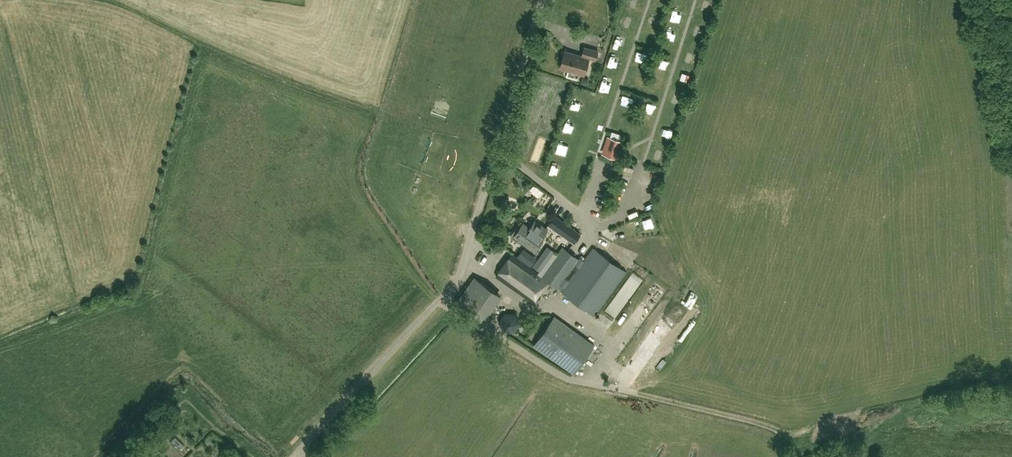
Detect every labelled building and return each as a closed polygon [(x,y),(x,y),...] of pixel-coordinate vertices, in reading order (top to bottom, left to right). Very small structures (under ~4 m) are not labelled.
[(582,55),(565,50),(560,67),(584,75),(589,58),(596,60),(598,51),(584,46),(582,55)] [(608,64),(619,67),(621,57),(611,54),(608,64)] [(661,55),(658,65),(669,67),(671,58),(661,55)] [(602,85),(612,88),(615,79),(605,76),(602,85)] [(575,101),(572,109),(586,114),(589,106),(575,101)] [(574,134),(578,126),(568,122),(565,130),(574,134)] [(622,142),(608,137),(603,152),(617,156),(622,142)] [(558,152),(563,154),(567,145),(561,143),(558,152)] [(514,206),(507,215),(518,223),(525,214),(514,206)] [(521,240),(534,250),(543,237),(542,236),(547,229),(534,219),(529,227),(522,222),(518,228),(516,227),(510,235),(519,242),(521,240)] [(580,237),(574,233),(557,220),(553,226),(575,243),(580,237)] [(538,273),(512,253),(496,275),(532,302),(548,281),(557,288),(558,287),(562,290),(561,291),(594,315),(626,271),(593,247),(564,287),(560,284),(579,259),(563,247),(553,261),(548,258),(554,251),(547,246),(534,265),(541,270),(538,273)] [(457,301),(481,318),(498,294),(474,277),(457,301)] [(515,313),(505,313),(499,322),(503,331),(514,331),(520,323),(515,313)] [(594,345),(554,316),(534,344),(574,373),(594,345)]
